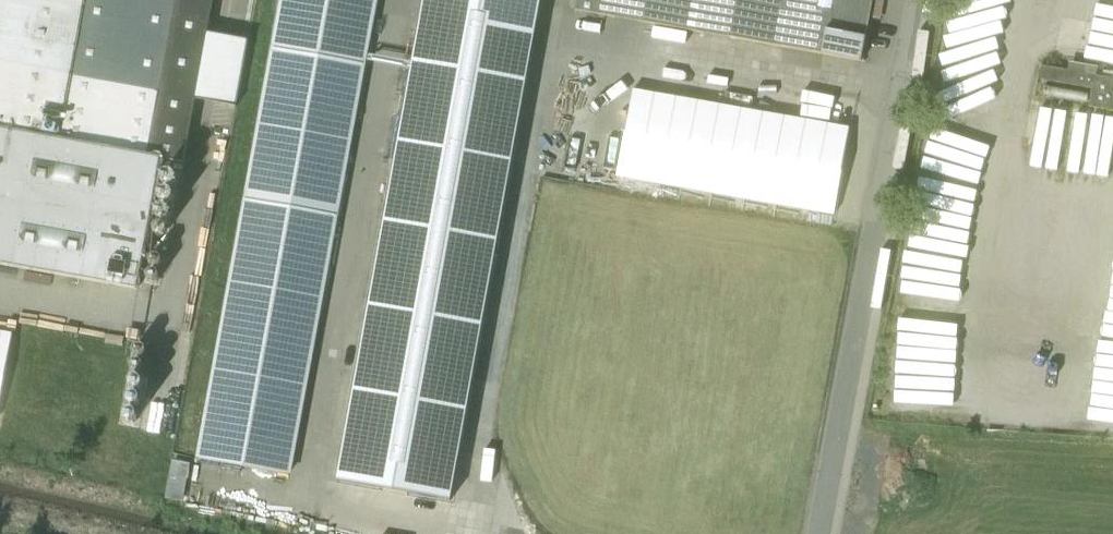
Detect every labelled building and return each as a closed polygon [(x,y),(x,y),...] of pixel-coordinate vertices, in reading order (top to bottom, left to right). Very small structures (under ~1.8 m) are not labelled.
[(138,289),(162,159),(185,163),(196,99),(237,107),(249,41),(208,33),(214,0),(0,0),(0,264),(138,289)] [(275,50),(364,66),(377,0),(284,0),(275,50)] [(336,482),(452,502),(541,4),(520,0),(423,0),(336,482)] [(575,10),(863,61),(874,0),(577,0),(575,10)] [(275,50),(200,459),(289,475),(364,66),(275,50)] [(1041,66),(1036,97),(1112,111),(1112,79),(1041,66)] [(834,213),(850,125),(632,87),(616,175),(834,213)] [(178,183),(178,180),(177,177),(176,174),(173,173),(170,172),(167,173),(165,175),(163,177),(163,180),(163,183),(165,185),(168,187),(171,188),(173,187),(176,185),(178,183)] [(174,200),(175,197),(174,194),(173,192),(170,190),(167,189),(164,190),(162,192),(160,194),(160,197),(160,200),(162,203),(164,204),(167,205),(170,204),(173,202),(174,200)] [(171,217),(172,214),(171,211),(169,209),(167,207),(164,207),(161,207),(159,209),(157,212),(156,214),(157,217),(159,220),(161,221),(164,222),(167,221),(170,220),(171,217)] [(167,233),(168,230),(167,228),(166,226),(164,224),(161,224),(159,224),(157,226),(155,228),(155,231),(155,233),(157,235),(159,237),(161,237),(164,236),(166,235),(167,233)] [(163,264),(163,261),(163,259),(161,257),(159,255),(157,255),(154,255),(152,257),(151,259),(150,261),(151,264),(152,266),(155,267),(157,268),(160,267),(162,266),(163,264)] [(160,279),(161,276),(160,274),(159,272),(157,270),(154,270),(152,270),(150,272),(148,274),(148,276),(148,279),(150,281),(152,282),(154,283),(157,282),(159,281),(160,279)] [(14,334),(0,332),(0,409),(14,334)] [(147,354),(147,351),(147,349),(145,347),(143,345),(141,345),(138,345),(136,347),(135,349),(134,351),(135,354),(136,356),(138,357),(141,358),(143,357),(145,356),(147,354)] [(144,369),(145,366),(144,364),(143,362),(140,360),(138,360),(135,360),(133,362),(132,364),(132,366),(132,369),(134,371),(136,372),(138,373),(141,372),(143,371),(144,369)] [(142,388),(143,385),(142,383),(141,381),(139,379),(136,379),(134,380),(132,381),(130,383),(130,386),(130,388),(132,390),(134,391),(136,392),(139,391),(141,390),(142,388)] [(140,403),(140,400),(140,398),(138,396),(136,394),(134,394),(131,394),(129,396),(128,398),(127,400),(128,403),(129,405),(131,406),(134,407),(136,406),(139,405),(140,403)] [(137,419),(137,417),(137,414),(135,412),(133,411),(131,410),(128,411),(126,412),(125,414),(124,417),(125,419),(126,421),(129,423),(131,423),(134,423),(136,421),(137,419)]
